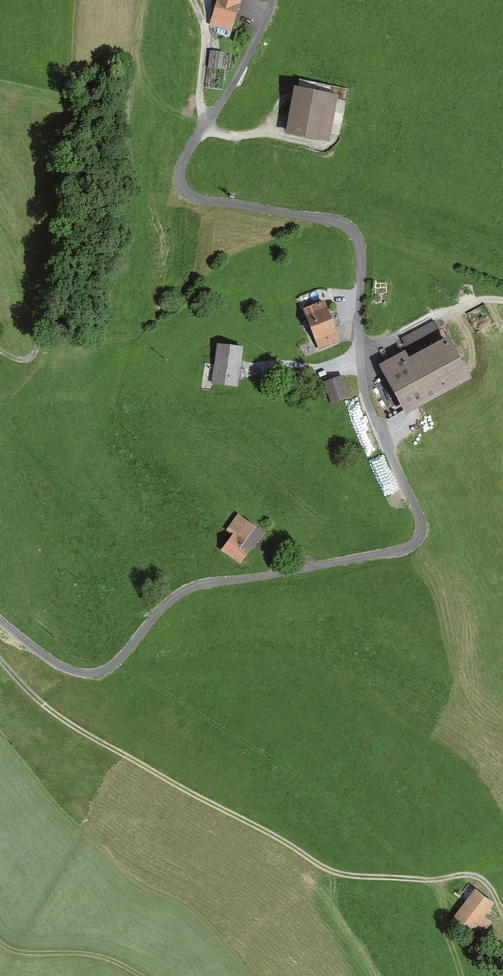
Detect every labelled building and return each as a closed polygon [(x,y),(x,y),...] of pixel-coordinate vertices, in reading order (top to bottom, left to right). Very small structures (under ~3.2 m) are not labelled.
[(213,1),(219,3),(212,24),(234,31),(244,0),(213,0),(213,1)] [(225,53),(212,52),(210,70),(223,71),(225,53)] [(338,97),(296,89),(288,136),(330,143),(338,97)] [(329,304),(305,312),(318,353),(343,345),(329,304)] [(406,346),(378,361),(405,411),(471,376),(448,334),(410,354),(406,346)] [(243,344),(218,341),(213,380),(238,383),(243,344)] [(350,395),(341,376),(326,380),(332,402),(350,395)] [(231,534),(220,549),(240,563),(251,547),(253,548),(265,531),(238,512),(225,530),(231,534)] [(495,901),(474,887),(451,922),(483,943),(496,922),(486,915),(495,901)]
